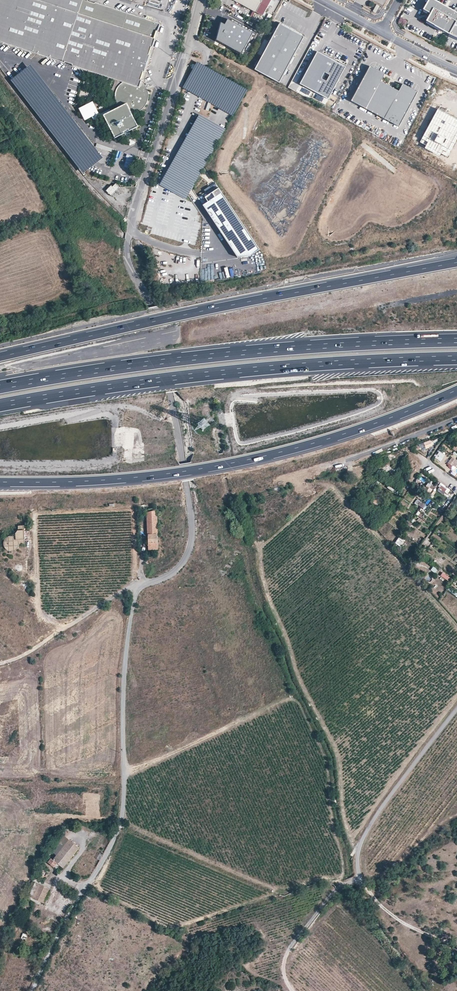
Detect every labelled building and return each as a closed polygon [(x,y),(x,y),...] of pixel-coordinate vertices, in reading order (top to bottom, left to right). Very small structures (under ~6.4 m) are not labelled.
[(160,24),(96,3),(95,3),(92,2),(88,1),(87,0),(0,0),(0,41),(71,65),(84,69),(123,82),(120,85),(118,87),(117,90),(116,93),(116,96),(116,99),(116,101),(117,103),(118,105),(119,107),(103,115),(115,139),(124,134),(123,133),(129,130),(130,132),(139,127),(132,114),(135,113),(138,112),(139,112),(141,111),(143,109),(145,107),(147,104),(148,101),(148,98),(148,95),(148,91),(147,89),(145,86),(143,84),(141,82),(142,80),(141,79),(143,72),(144,72),(150,56),(149,55),(151,47),(153,47),(155,40),(155,39),(160,24)] [(263,16),(269,5),(272,0),(234,0),(263,16)] [(456,20),(456,13),(434,0),(429,0),(424,10),(431,14),(433,15),(429,22),(449,34),(456,20)] [(252,32),(227,19),(224,25),(220,22),(217,32),(222,34),(216,40),(241,53),(252,32)] [(449,34),(456,37),(456,38),(456,20),(449,34)] [(279,83),(304,37),(280,23),(255,70),(258,71),(279,83)] [(345,68),(317,53),(300,84),(328,99),(345,68)] [(385,75),(369,66),(349,100),(399,127),(418,92),(404,85),(400,92),(381,82),(385,75)] [(95,102),(81,109),(87,121),(101,114),(95,102)] [(440,110),(422,143),(447,156),(456,137),(456,119),(440,110)] [(174,175),(179,162),(176,160),(171,174),(174,175)] [(112,196),(120,188),(116,184),(112,187),(111,186),(106,191),(112,196)] [(261,249),(219,186),(204,196),(208,202),(205,205),(240,256),(251,256),(261,249)] [(441,461),(445,455),(438,450),(434,457),(441,461)] [(156,510),(147,512),(148,549),(158,549),(156,510)] [(15,551),(16,550),(18,548),(18,547),(19,545),(19,544),(25,544),(24,529),(24,526),(18,526),(16,533),(16,534),(16,537),(15,536),(13,535),(11,535),(9,536),(8,536),(6,538),(5,539),(5,540),(4,541),(4,543),(4,545),(4,547),(5,548),(6,549),(8,551),(10,551),(12,551),(15,551)] [(439,566),(435,564),(433,567),(431,569),(435,572),(437,569),(439,571),(441,568),(439,566)] [(442,572),(440,576),(448,581),(450,577),(442,572)] [(57,855),(69,840),(61,833),(53,844),(54,845),(56,846),(52,851),(57,855)] [(60,866),(63,868),(79,848),(69,840),(57,855),(53,860),(51,859),(48,863),(54,867),(57,863),(60,866)] [(32,898),(39,884),(35,882),(28,896),(32,898)] [(42,903),(49,890),(39,884),(32,898),(42,903)]
